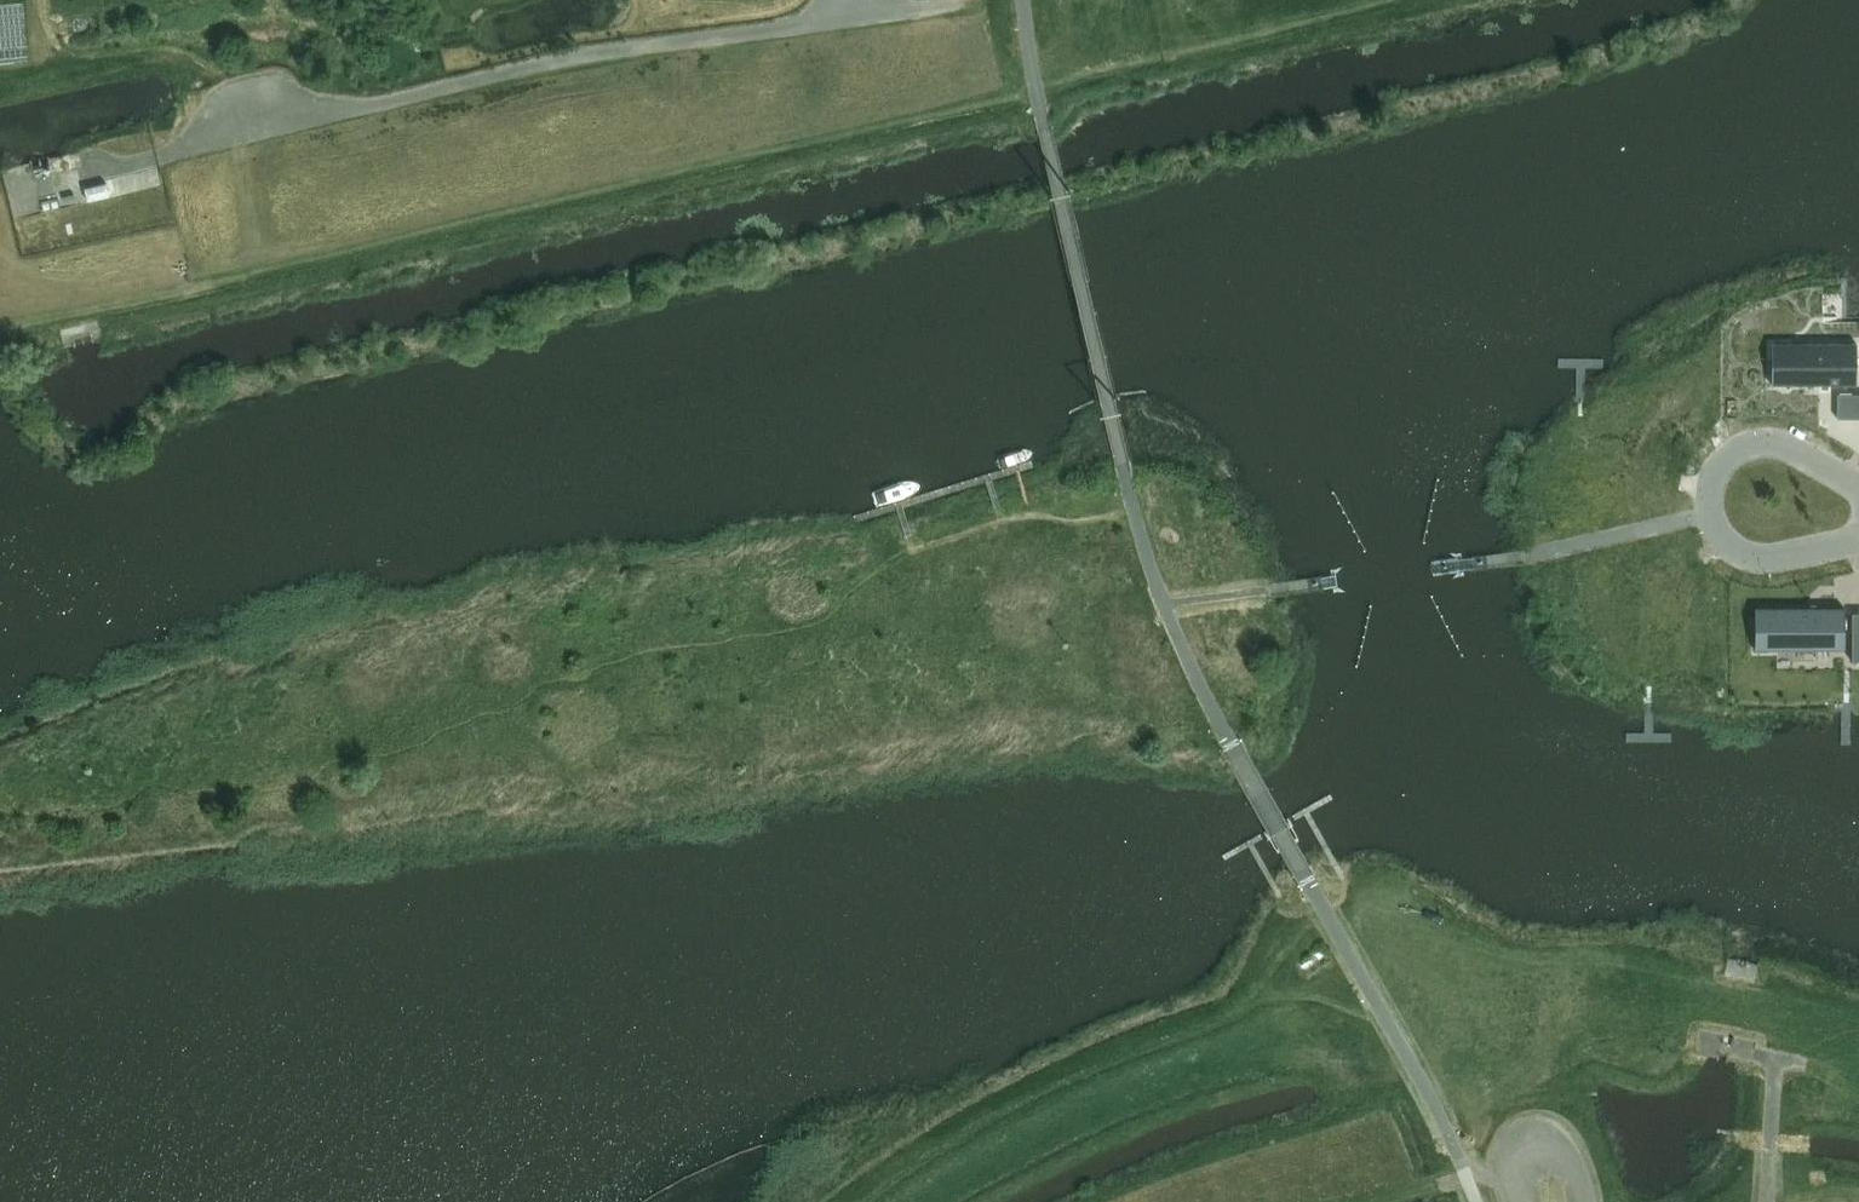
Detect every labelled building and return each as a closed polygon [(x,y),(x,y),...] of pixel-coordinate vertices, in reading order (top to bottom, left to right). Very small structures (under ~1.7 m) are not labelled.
[(90,183),(92,197),(118,192),(116,177),(90,183)] [(1771,358),(1771,384),(1857,384),(1857,341),(1791,341),(1791,358),(1771,358)] [(1838,393),(1838,416),(1853,416),(1853,393),(1838,393)] [(1754,606),(1754,632),(1778,632),(1778,649),(1846,649),(1846,606),(1754,606)]
